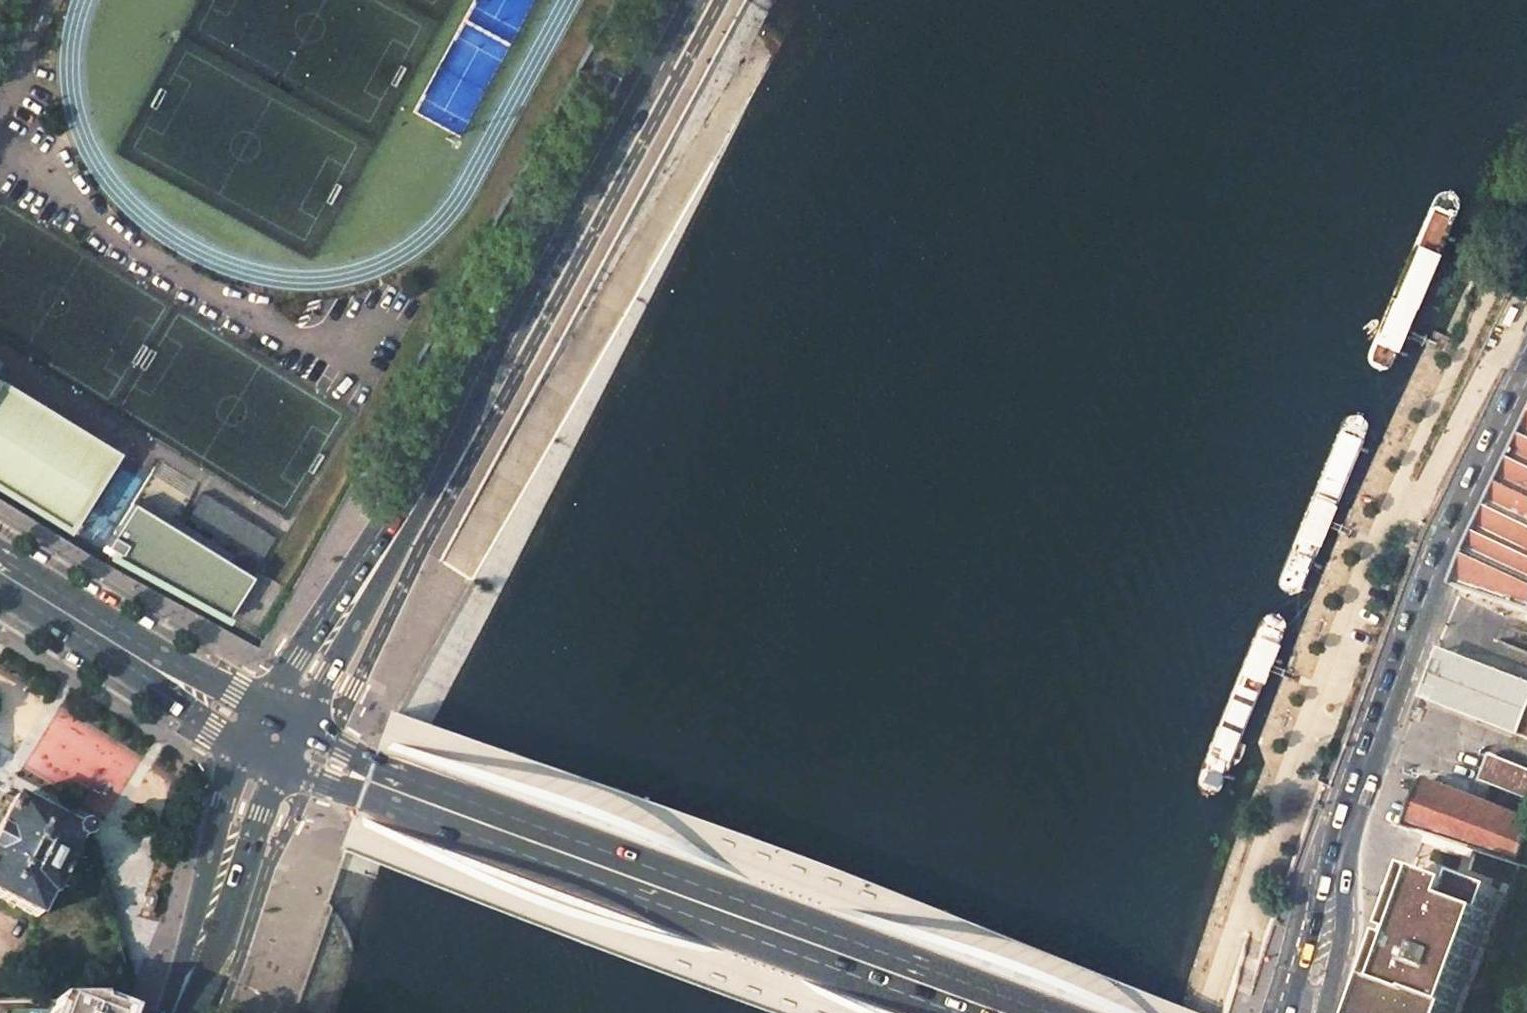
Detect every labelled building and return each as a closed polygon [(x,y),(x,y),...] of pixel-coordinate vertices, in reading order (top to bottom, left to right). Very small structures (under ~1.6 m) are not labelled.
[(1429,211),(1367,361),(1365,370),(1369,376),(1378,380),(1384,379),(1392,374),(1455,222),(1458,211),(1456,202),(1451,197),(1445,197),(1434,201),(1429,211)] [(1341,426),(1278,577),(1277,586),(1281,592),(1289,596),(1296,595),(1304,589),(1366,437),(1369,427),(1368,417),(1363,413),(1356,412),(1346,417),(1341,426)] [(1474,559),(1462,591),(1526,613),(1526,445),(1474,559)] [(111,548),(107,555),(213,614),(225,620),(252,576),(220,556),(132,502),(105,545),(111,548)] [(1259,627),(1196,778),(1195,787),(1199,792),(1207,797),(1214,795),(1222,790),(1285,638),(1288,627),(1286,618),(1281,614),(1275,613),(1264,618),(1259,627)] [(1424,700),(1519,735),(1526,713),(1526,679),(1444,648),(1424,700)] [(1519,735),(1526,738),(1526,713),(1519,735)] [(1490,757),(1481,779),(1526,797),(1526,795),(1526,771),(1490,757)] [(1424,781),(1406,830),(1425,835),(1498,857),(1519,864),(1526,842),(1526,819),(1424,781)] [(81,833),(14,798),(0,825),(0,898),(37,917),(81,833)] [(1360,1012),(1440,1012),(1498,857),(1425,835),(1360,1012)] [(127,1001),(54,1002),(50,1012),(122,1012),(127,1001)]
